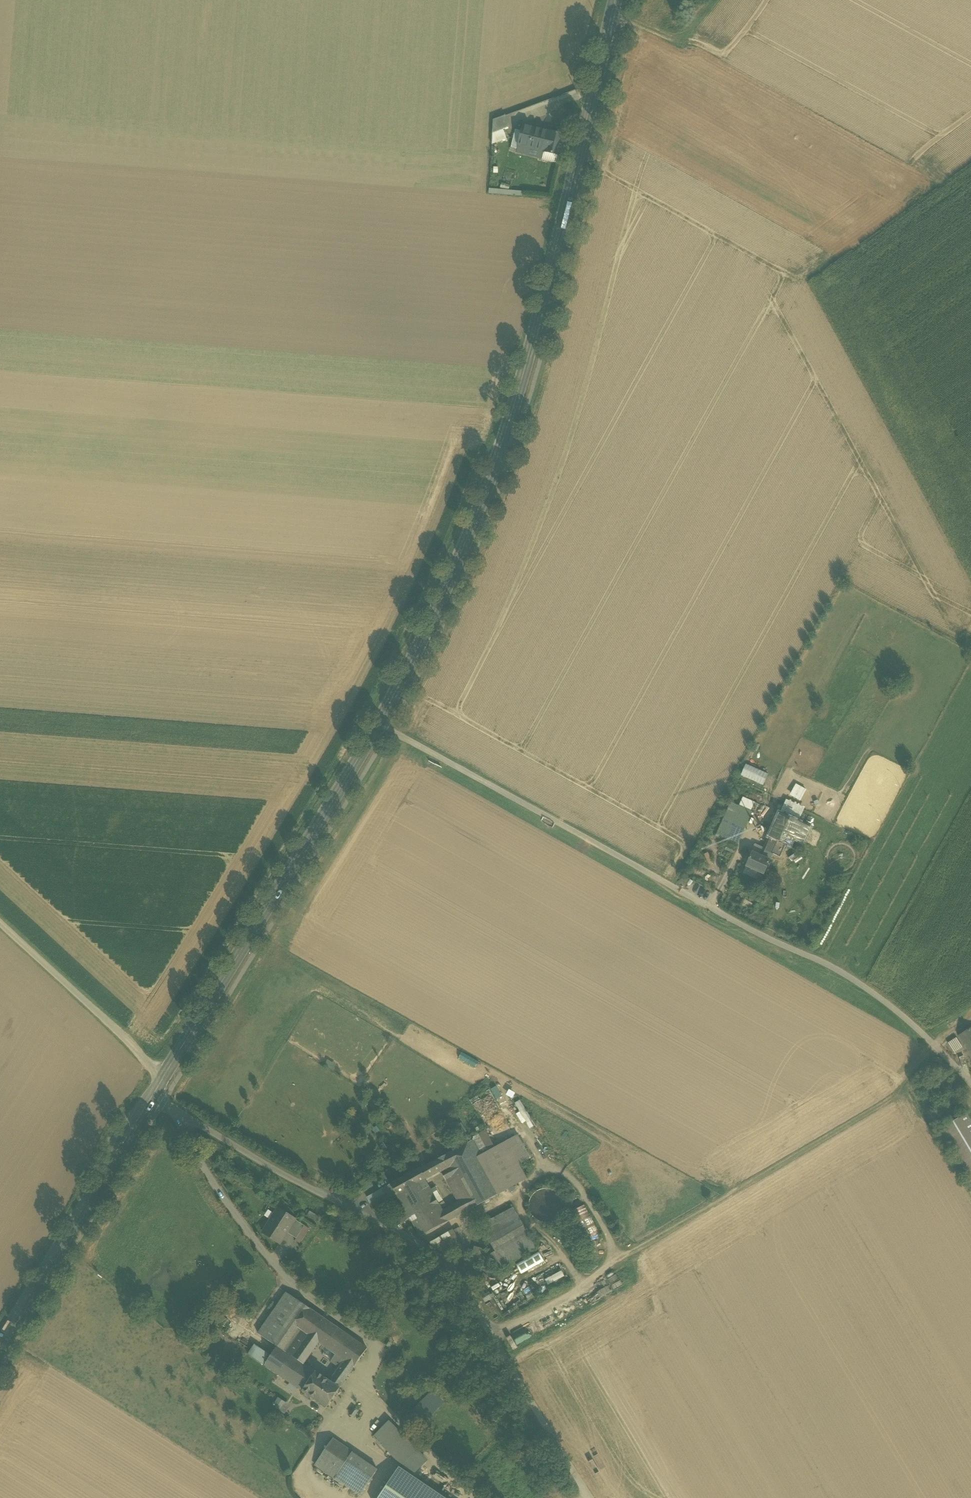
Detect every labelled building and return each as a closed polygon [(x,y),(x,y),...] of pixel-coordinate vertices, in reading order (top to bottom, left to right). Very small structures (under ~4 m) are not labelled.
[(489,121),(496,143),(508,139),(504,128),(510,126),(506,115),(489,121)] [(566,136),(523,126),(516,153),(542,160),(544,153),(560,157),(566,136)] [(796,784),(789,796),(800,802),(806,790),(796,784)] [(743,798),(739,806),(751,812),(755,803),(743,798)] [(730,802),(715,838),(737,847),(753,812),(751,812),(739,806),(730,802)] [(803,811),(784,803),(779,814),(798,823),(803,811)] [(798,823),(779,814),(769,837),(777,840),(791,846),(794,840),(803,844),(810,828),(798,823)] [(777,840),(769,837),(764,848),(760,855),(771,860),(775,850),(774,849),(777,840)] [(777,840),(774,849),(775,850),(787,855),(791,846),(777,840)] [(764,848),(755,844),(751,851),(752,852),(760,855),(764,848)] [(760,855),(752,852),(745,867),(746,867),(757,872),(764,875),(771,860),(760,855)] [(757,872),(746,867),(743,874),(754,878),(757,872)] [(958,1036),(964,1045),(970,1056),(970,1028),(958,1036)] [(966,1114),(939,1130),(970,1182),(970,1122),(966,1114)] [(472,1141),(436,1161),(442,1172),(449,1185),(458,1180),(473,1208),(501,1193),(472,1141)] [(436,1161),(424,1168),(430,1179),(442,1172),(436,1161)] [(421,1169),(391,1185),(402,1204),(430,1189),(426,1181),(427,1180),(421,1169)] [(390,1186),(368,1198),(374,1209),(396,1196),(390,1186)] [(430,1189),(402,1204),(407,1213),(399,1217),(402,1223),(410,1218),(412,1222),(440,1206),(430,1189)] [(440,1206),(412,1222),(421,1237),(448,1222),(440,1206)] [(481,1222),(495,1252),(490,1254),(497,1268),(536,1250),(516,1206),(481,1222)] [(295,1220),(278,1209),(263,1233),(280,1243),(287,1233),(295,1220)] [(304,1226),(295,1220),(287,1233),(297,1239),(304,1226)] [(459,1226),(453,1229),(449,1222),(426,1234),(438,1256),(466,1241),(459,1226)] [(309,1229),(304,1226),(297,1239),(295,1241),(300,1244),(309,1229)] [(522,1274),(545,1263),(540,1253),(517,1264),(522,1274)] [(545,1277),(548,1284),(565,1277),(563,1271),(545,1277)] [(308,1335),(321,1317),(286,1293),(258,1334),(277,1347),(304,1364),(319,1343),(308,1335)] [(367,1349),(321,1317),(308,1335),(319,1343),(336,1355),(345,1361),(354,1367),(367,1349)] [(265,1365),(271,1355),(254,1345),(248,1354),(265,1365)] [(303,1391),(316,1372),(304,1364),(277,1347),(271,1355),(265,1365),(303,1391)] [(345,1361),(336,1355),(332,1362),(340,1368),(345,1361)] [(331,1382),(340,1388),(354,1367),(345,1361),(340,1368),(331,1382)] [(331,1382),(316,1372),(303,1391),(326,1407),(340,1388),(331,1382)] [(438,1388),(413,1409),(420,1416),(443,1396),(438,1388)] [(274,1411),(281,1415),(287,1406),(281,1401),(274,1411)] [(402,1465),(410,1473),(425,1458),(389,1421),(373,1437),(402,1465)] [(377,1470),(332,1439),(315,1465),(360,1495),(377,1470)] [(399,1468),(378,1497),(444,1497),(399,1468)]
